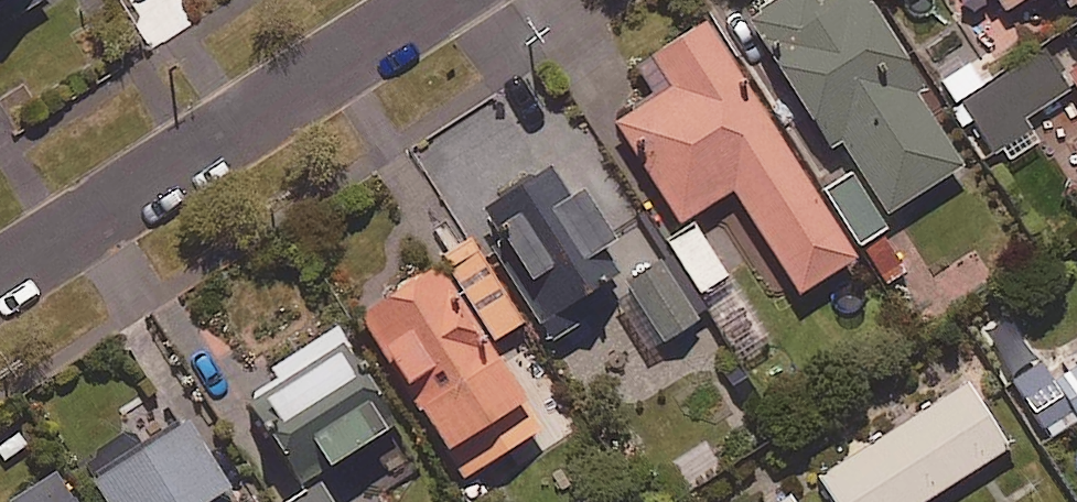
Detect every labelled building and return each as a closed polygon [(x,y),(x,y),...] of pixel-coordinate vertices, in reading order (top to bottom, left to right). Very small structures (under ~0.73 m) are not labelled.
[(868,0),(775,0),(740,22),(786,94),(792,90),(828,147),(843,137),(891,213),(963,167),(917,94),(925,89),(868,0)] [(1006,12),(1026,0),(999,0),(1006,12)] [(817,198),(705,23),(652,57),(673,88),(615,126),(679,225),(733,190),(800,294),(893,235),(854,174),(817,198)] [(1068,91),(1039,47),(983,84),(970,65),(948,80),(1003,164),(1038,141),(1024,120),(1068,91)] [(1068,75),(1076,88),(1076,69),(1068,75)] [(541,325),(591,295),(624,275),(609,249),(616,244),(584,191),(539,218),(521,188),(475,216),(541,325)] [(727,278),(698,228),(669,244),(698,295),(727,278)] [(523,323),(471,244),(358,317),(465,480),(543,429),(488,345),(523,323)] [(393,430),(332,331),(250,381),(311,480),(393,430)] [(1053,381),(1042,363),(1012,381),(1049,441),(1076,424),(1076,367),(1053,381)] [(967,382),(819,476),(836,501),(924,501),(1009,448),(967,382)] [(133,428),(78,462),(103,501),(236,501),(188,425),(147,451),(133,428)] [(56,472),(10,501),(11,501),(76,501),(56,472)] [(322,484),(292,501),(333,501),(322,484)]
